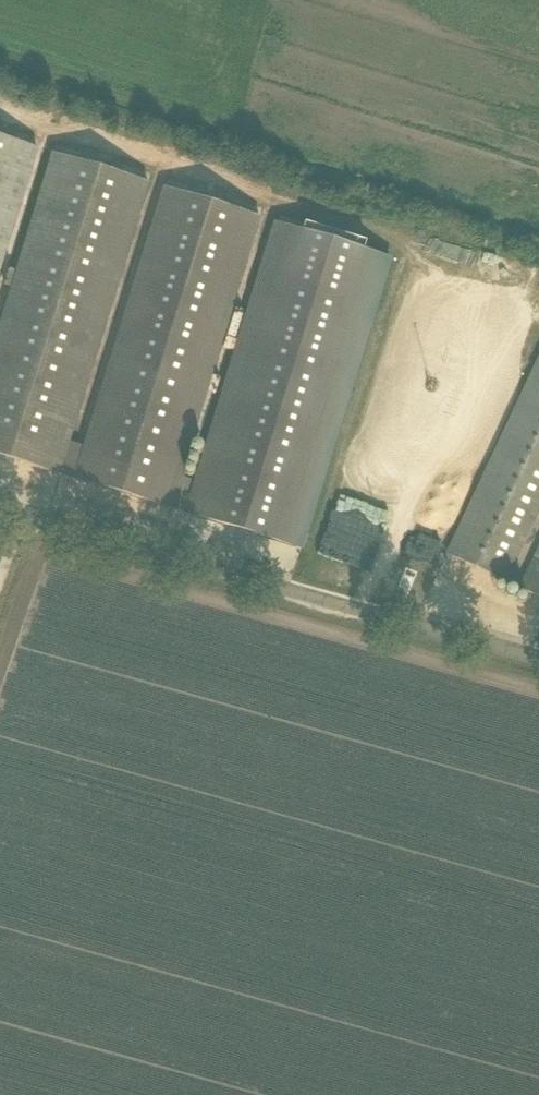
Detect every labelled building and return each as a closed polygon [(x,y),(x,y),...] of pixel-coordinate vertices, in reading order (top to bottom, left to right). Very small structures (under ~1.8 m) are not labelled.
[(38,149),(0,137),(0,271),(38,149)] [(148,183),(55,153),(0,335),(0,457),(59,475),(59,474),(76,480),(75,480),(170,509),(176,490),(260,217),(165,188),(81,460),(65,455),(148,183)] [(194,495),(176,490),(170,509),(188,514),(188,515),(301,550),(301,549),(301,548),(390,258),(278,223),(194,495)] [(502,285),(505,265),(484,261),(481,282),(502,285)] [(505,582),(538,510),(538,362),(448,555),(505,582)] [(387,542),(382,555),(417,570),(422,557),(387,542)] [(521,589),(538,598),(538,552),(521,589)]
